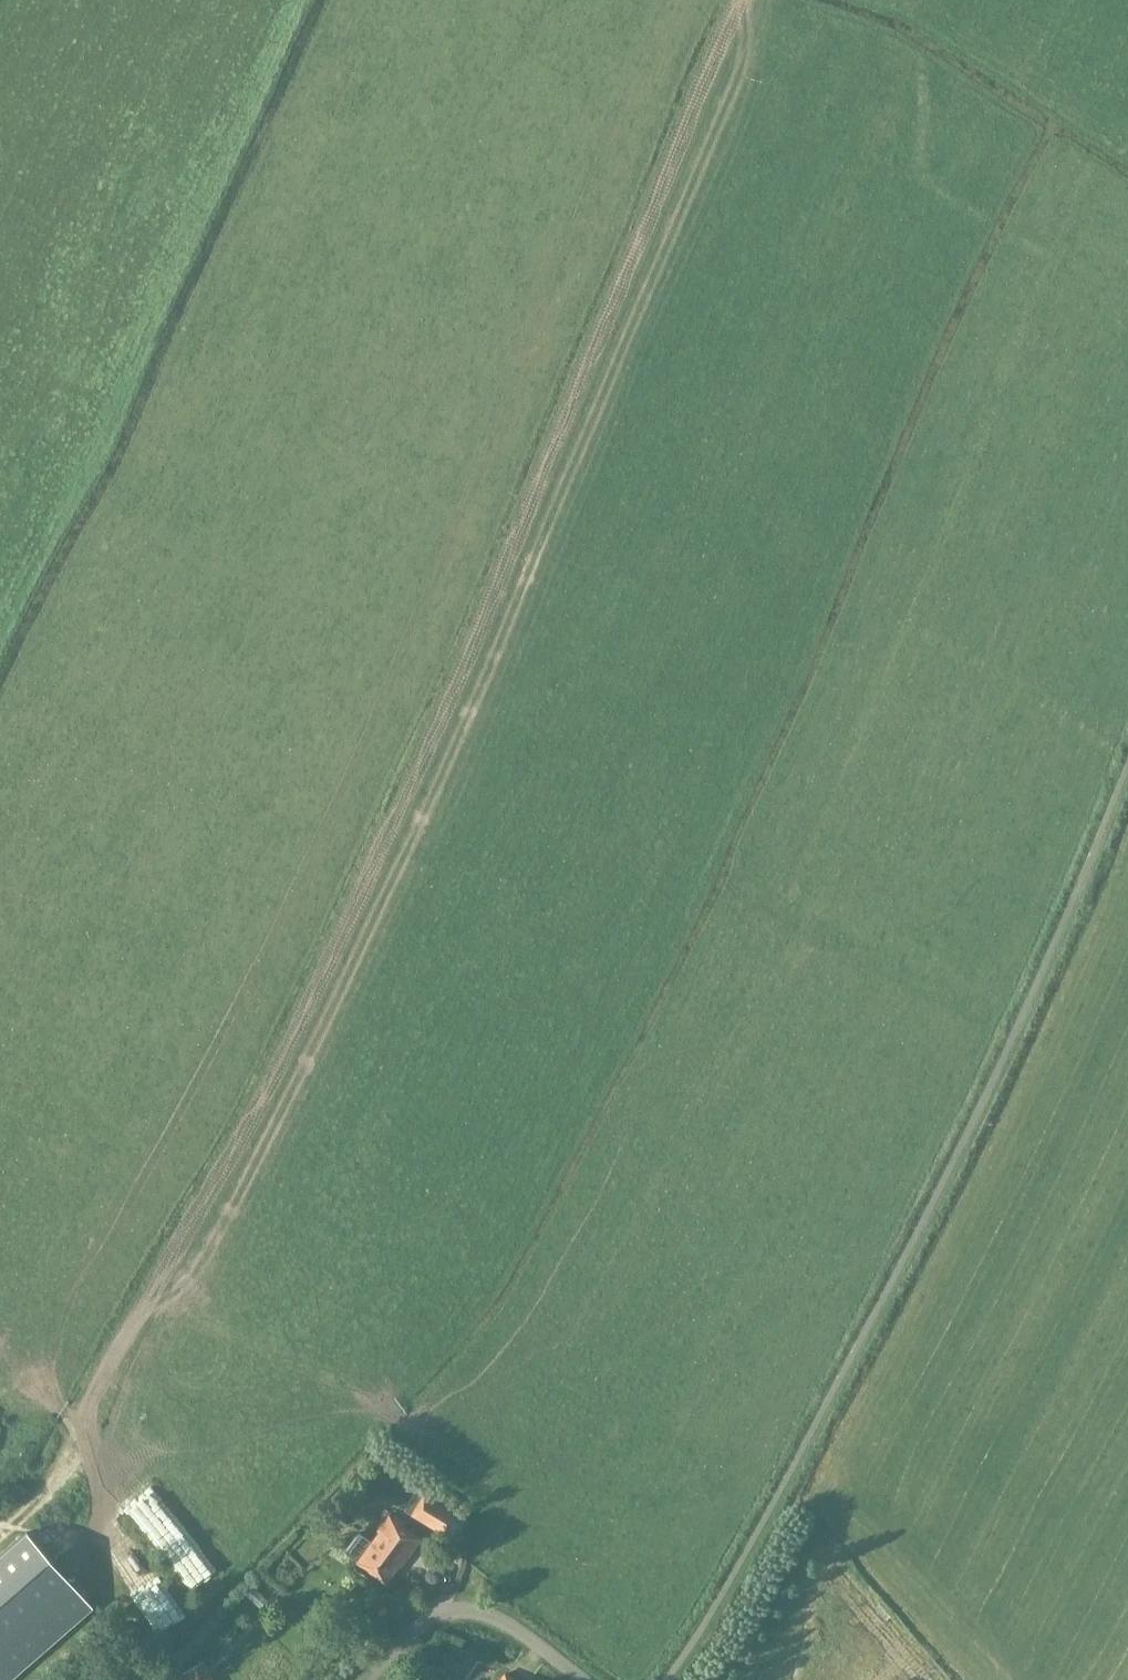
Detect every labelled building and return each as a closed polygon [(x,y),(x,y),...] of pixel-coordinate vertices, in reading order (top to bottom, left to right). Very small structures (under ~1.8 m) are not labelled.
[(120,1506),(158,1554),(184,1534),(146,1486),(120,1506)] [(424,1495),(413,1514),(444,1533),(455,1514),(424,1495)] [(343,1551),(357,1561),(384,1581),(399,1562),(400,1563),(419,1537),(401,1523),(402,1521),(395,1516),(393,1518),(389,1515),(378,1530),(380,1531),(373,1541),(358,1530),(343,1551)] [(0,1555),(0,1679),(1,1679),(88,1603),(26,1532),(0,1555)] [(142,1551),(116,1564),(152,1638),(178,1625),(142,1551)] [(183,1679),(214,1679),(203,1660),(179,1674),(183,1679)]
